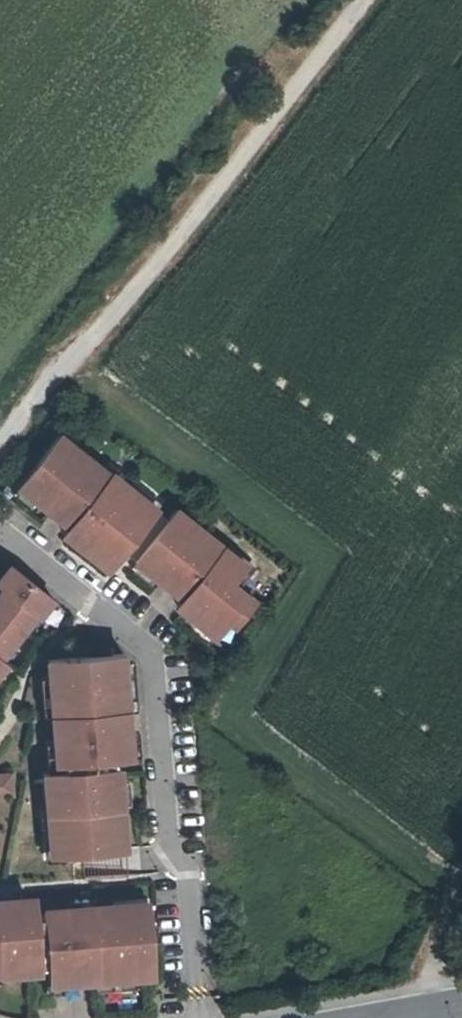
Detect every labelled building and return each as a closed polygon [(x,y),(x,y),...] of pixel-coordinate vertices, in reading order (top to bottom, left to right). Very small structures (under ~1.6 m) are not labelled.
[(96,548),(116,564),(125,553),(160,510),(161,509),(148,499),(150,497),(94,451),(90,456),(64,434),(20,489),(41,504),(54,515),(74,490),(91,503),(71,528),(65,535),(91,555),(96,548)] [(41,504),(20,489),(15,496),(35,511),(41,504)] [(74,490),(54,515),(71,528),(91,503),(74,490)] [(160,510),(125,553),(138,562),(140,560),(172,520),(160,510)] [(172,520),(140,560),(153,570),(151,573),(162,581),(182,556),(195,567),(189,576),(198,583),(184,600),(179,606),(217,637),(230,621),(237,627),(257,602),(242,590),(234,583),(249,566),(180,510),(172,520)] [(96,548),(91,555),(111,571),(116,564),(96,548)] [(182,556),(162,581),(184,600),(198,583),(189,576),(195,567),(182,556)] [(9,664),(3,659),(39,613),(42,615),(55,598),(13,566),(3,579),(10,584),(0,596),(0,676),(9,664)] [(256,572),(249,566),(234,583),(242,590),(256,572)] [(230,621),(217,637),(224,643),(237,627),(230,621)] [(72,853),(124,849),(123,818),(119,818),(119,807),(121,807),(118,767),(115,767),(114,751),(111,712),(127,711),(123,654),(49,660),(50,678),(53,678),(54,691),(51,691),(57,763),(66,762),(66,772),(45,773),(48,811),(51,811),(54,851),(72,850),(72,853)] [(131,750),(127,711),(111,712),(114,751),(131,750)] [(0,775),(0,794),(14,792),(11,773),(0,775)] [(34,978),(34,974),(49,973),(89,971),(89,988),(116,986),(115,983),(128,982),(128,985),(147,985),(142,909),(123,911),(123,914),(111,915),(111,911),(39,916),(39,926),(30,926),(29,904),(0,906),(0,979),(34,978)] [(50,990),(89,988),(89,971),(49,973),(50,990)]
